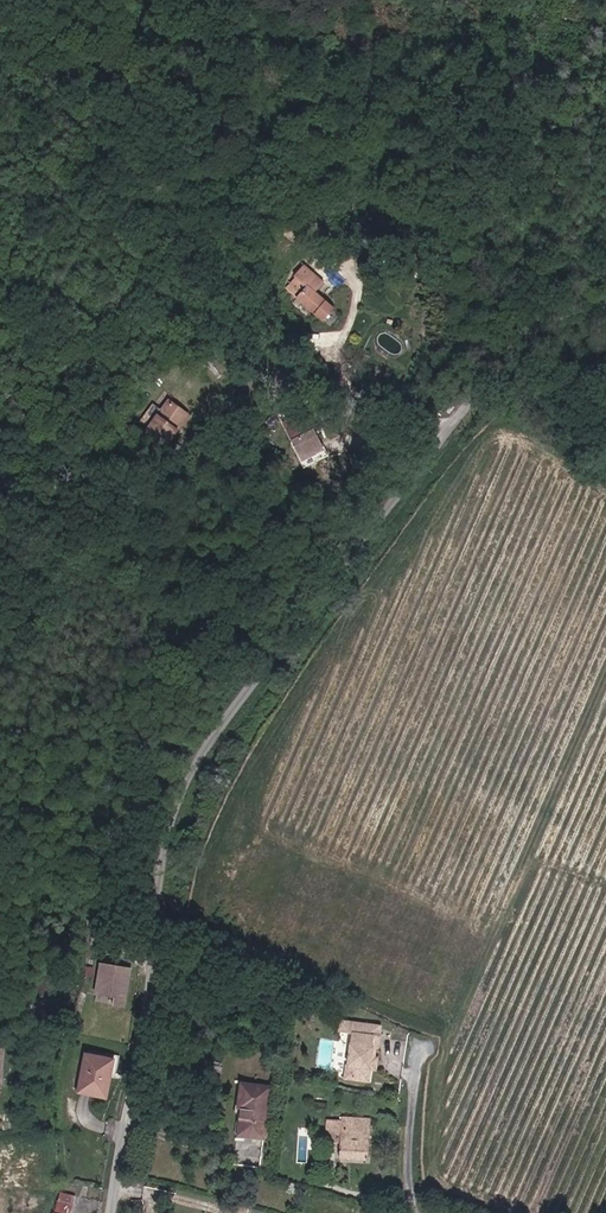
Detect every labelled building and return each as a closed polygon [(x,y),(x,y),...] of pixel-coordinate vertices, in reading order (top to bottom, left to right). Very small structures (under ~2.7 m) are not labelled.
[(316,292),(325,281),(306,265),(297,276),(298,276),(289,286),(325,319),(335,308),(316,292)] [(176,437),(196,411),(177,398),(166,412),(161,408),(152,419),(176,437)] [(305,414),(284,423),(292,441),(313,431),(305,414)] [(106,947),(108,926),(93,926),(91,945),(106,947)] [(100,961),(93,1000),(108,1003),(126,1006),(133,967),(100,961)] [(367,1081),(369,1057),(375,1058),(376,1047),(378,1047),(381,1026),(341,1021),(339,1033),(352,1034),(346,1078),(367,1081)] [(107,1096),(114,1058),(86,1052),(79,1090),(107,1096)] [(375,1070),(377,1058),(375,1058),(369,1057),(367,1081),(369,1081),(370,1069),(375,1070)] [(263,1138),(271,1085),(246,1081),(242,1105),(246,1105),(241,1134),(263,1138)] [(368,1159),(370,1119),(342,1117),(342,1121),(328,1120),(326,1142),(340,1143),(339,1157),(368,1159)]
